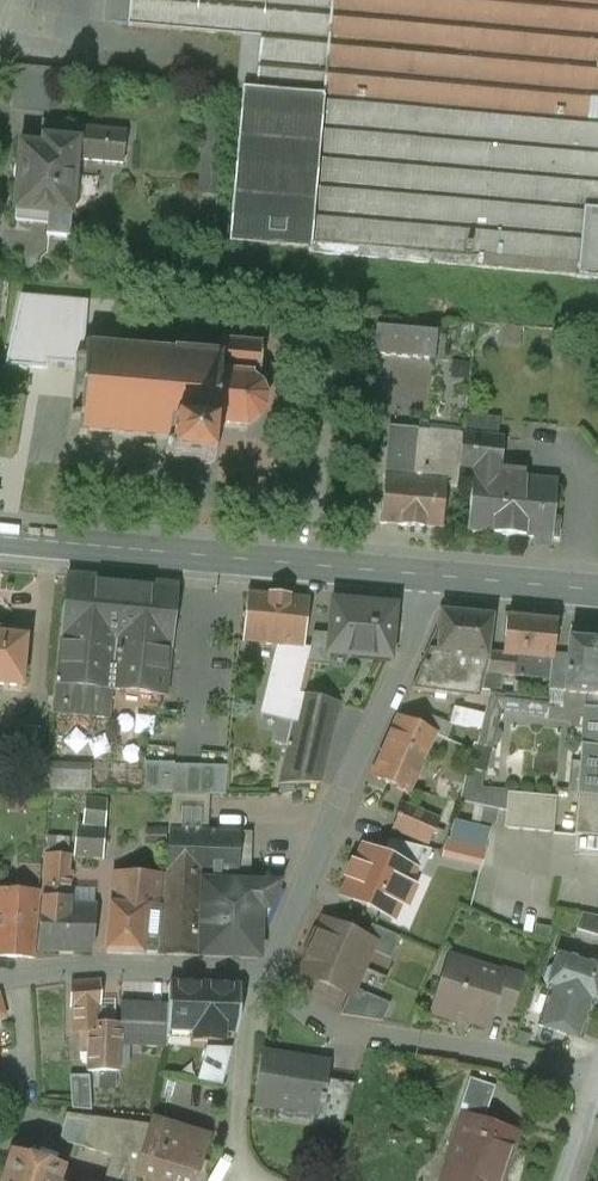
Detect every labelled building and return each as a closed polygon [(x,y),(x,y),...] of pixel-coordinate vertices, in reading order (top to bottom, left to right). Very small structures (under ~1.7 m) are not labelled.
[(127,27),(246,38),(228,246),(308,253),(597,278),(597,0),(130,0),(127,27)] [(58,109),(59,65),(20,64),(19,108),(58,109)] [(126,132),(78,128),(78,142),(79,142),(77,160),(123,164),(126,132)] [(42,146),(19,144),(17,165),(15,169),(14,174),(14,179),(16,184),(13,212),(35,214),(34,223),(49,224),(48,232),(70,234),(77,160),(79,142),(78,142),(42,138),(42,146)] [(21,295),(5,367),(47,370),(48,364),(82,367),(88,301),(21,295)] [(436,324),(376,319),(373,355),(433,361),(436,324)] [(139,348),(131,347),(130,350),(94,347),(94,344),(86,344),(85,358),(76,358),(70,419),(79,420),(78,435),(86,436),(86,433),(123,436),(123,439),(131,440),(131,437),(171,441),(170,444),(165,447),(164,454),(169,457),(169,459),(171,459),(171,462),(211,465),(212,463),(214,463),(217,428),(239,430),(239,432),(246,433),(247,427),(264,409),(265,401),(250,380),(251,376),(260,377),(262,343),(221,339),(220,356),(175,352),(175,354),(138,351),(139,348)] [(446,483),(413,480),(414,469),(415,469),(418,430),(389,428),(380,524),(442,530),(445,487),(445,485),(446,485),(446,483)] [(459,441),(429,438),(429,432),(427,432),(423,470),(415,469),(414,469),(413,480),(446,483),(446,485),(445,485),(445,487),(456,489),(459,468),(462,436),(459,436),(459,441)] [(503,439),(462,435),(462,436),(459,468),(473,470),(472,475),(524,479),(525,473),(500,470),(503,439)] [(524,479),(472,475),(467,533),(551,540),(558,540),(560,520),(553,519),(556,482),(524,479)] [(176,586),(67,575),(57,680),(56,679),(55,685),(57,685),(54,707),(52,707),(52,709),(95,713),(97,689),(165,696),(170,649),(171,649),(177,586),(176,586)] [(309,599),(247,593),(243,642),(281,646),(303,648),(309,599)] [(394,607),(333,602),(330,635),(328,653),(330,653),(350,655),(351,653),(387,656),(390,630),(392,630),(394,607)] [(492,617),(456,614),(450,613),(439,630),(411,691),(460,698),(462,690),(468,690),(468,684),(480,686),(479,692),(481,692),(485,674),(490,654),(490,653),(487,652),(492,617)] [(555,623),(507,619),(503,655),(490,654),(485,674),(549,680),(552,654),(555,623)] [(0,629),(0,686),(22,688),(27,633),(8,631),(8,630),(6,630),(0,629)] [(330,635),(312,633),(307,658),(306,663),(329,665),(330,653),(328,653),(330,635)] [(568,640),(567,655),(563,692),(564,692),(564,693),(597,696),(597,643),(568,640)] [(303,648),(281,646),(280,652),(282,656),(273,698),(297,703),(299,695),(306,663),(307,658),(309,649),(303,648)] [(567,655),(552,654),(549,680),(548,690),(563,692),(567,655)] [(489,694),(477,746),(492,749),(501,708),(502,708),(504,695),(489,694)] [(339,704),(299,695),(297,703),(278,784),(278,785),(320,784),(321,784),(339,704)] [(547,699),(504,695),(502,708),(545,713),(547,699)] [(585,711),(578,796),(597,798),(597,712),(585,711)] [(452,726),(426,714),(420,727),(420,728),(435,735),(446,739),(452,726)] [(420,727),(399,718),(372,777),(409,793),(435,735),(420,728),(420,727)] [(42,730),(26,728),(22,773),(38,775),(42,730)] [(227,767),(173,765),(173,764),(145,763),(144,791),(172,792),(172,794),(209,795),(225,795),(225,793),(227,767)] [(480,773),(467,768),(459,802),(496,810),(498,792),(479,791),(480,773)] [(90,772),(46,770),(44,790),(89,792),(90,772)] [(556,798),(498,792),(496,810),(506,812),(504,829),(553,833),(556,798)] [(209,795),(172,794),(170,830),(208,831),(209,795)] [(578,796),(574,835),(597,837),(597,798),(578,796)] [(140,804),(85,799),(82,827),(77,826),(73,857),(102,860),(103,860),(105,829),(104,828),(105,817),(139,821),(140,804)] [(439,821),(403,805),(393,829),(429,845),(439,821)] [(208,831),(170,830),(165,873),(205,874),(238,875),(240,832),(208,831)] [(66,839),(47,838),(42,895),(37,948),(37,951),(92,953),(93,936),(96,906),(69,905),(71,872),(68,872),(70,856),(64,856),(66,839)] [(165,875),(112,873),(105,951),(104,950),(104,953),(157,955),(165,875)] [(205,874),(165,873),(165,875),(157,955),(216,957),(218,903),(204,902),(205,874)] [(280,886),(219,884),(218,903),(216,957),(257,958),(258,958),(259,957),(259,956),(260,929),(262,929),(262,927),(259,927),(271,901),(271,888),(280,888),(280,886)] [(0,895),(0,957),(33,958),(38,898),(0,895)] [(582,914),(577,929),(593,934),(597,918),(597,917),(582,914)] [(365,939),(324,921),(319,933),(317,932),(316,932),(310,945),(363,968),(371,950),(374,943),(365,939)] [(400,937),(371,925),(365,939),(374,943),(371,950),(390,959),(400,937)] [(363,968),(310,945),(305,957),(305,958),(307,959),(302,971),(320,979),(319,980),(320,982),(349,995),(350,995),(354,988),(363,968)] [(559,952),(554,967),(549,970),(545,980),(548,986),(547,988),(551,990),(539,1026),(560,1033),(562,1027),(583,1033),(597,989),(597,990),(597,965),(559,952)] [(472,967),(467,970),(448,964),(433,1012),(457,1020),(465,1015),(488,1022),(492,1008),(502,977),(501,976),(472,967)] [(520,977),(506,973),(501,975),(501,976),(502,977),(492,1008),(509,1014),(520,977)] [(120,1024),(100,1024),(100,1007),(99,981),(71,983),(71,1010),(72,1032),(89,1032),(88,1072),(100,1072),(116,1072),(118,1072),(119,1045),(120,1024)] [(241,986),(169,983),(168,1004),(167,1038),(193,1039),(193,1040),(223,1041),(224,1031),(223,1031),(223,1020),(239,1020),(241,986)] [(390,1004),(354,988),(350,995),(349,995),(340,1015),(382,1022),(390,1004)] [(168,1004),(121,1002),(120,1024),(119,1045),(167,1047),(167,1038),(168,1004)] [(327,1065),(264,1054),(255,1106),(278,1110),(279,1105),(318,1111),(320,1112),(325,1080),(327,1065)] [(116,1072),(100,1072),(99,1088),(116,1087),(116,1072)] [(89,1076),(70,1076),(72,1109),(91,1111),(89,1076)] [(495,1087),(469,1079),(461,1105),(466,1107),(486,1114),(495,1087)] [(355,1085),(325,1080),(320,1112),(318,1111),(316,1122),(342,1126),(355,1085)] [(466,1107),(448,1164),(462,1168),(457,1180),(500,1180),(516,1133),(484,1122),(486,1114),(466,1107)] [(66,1114),(65,1119),(90,1122),(83,1148),(111,1156),(104,1180),(134,1180),(136,1175),(150,1125),(66,1114)] [(150,1124),(150,1125),(136,1175),(155,1180),(196,1180),(210,1134),(150,1124)] [(73,1171),(13,1154),(5,1180),(70,1180),(73,1171)]
